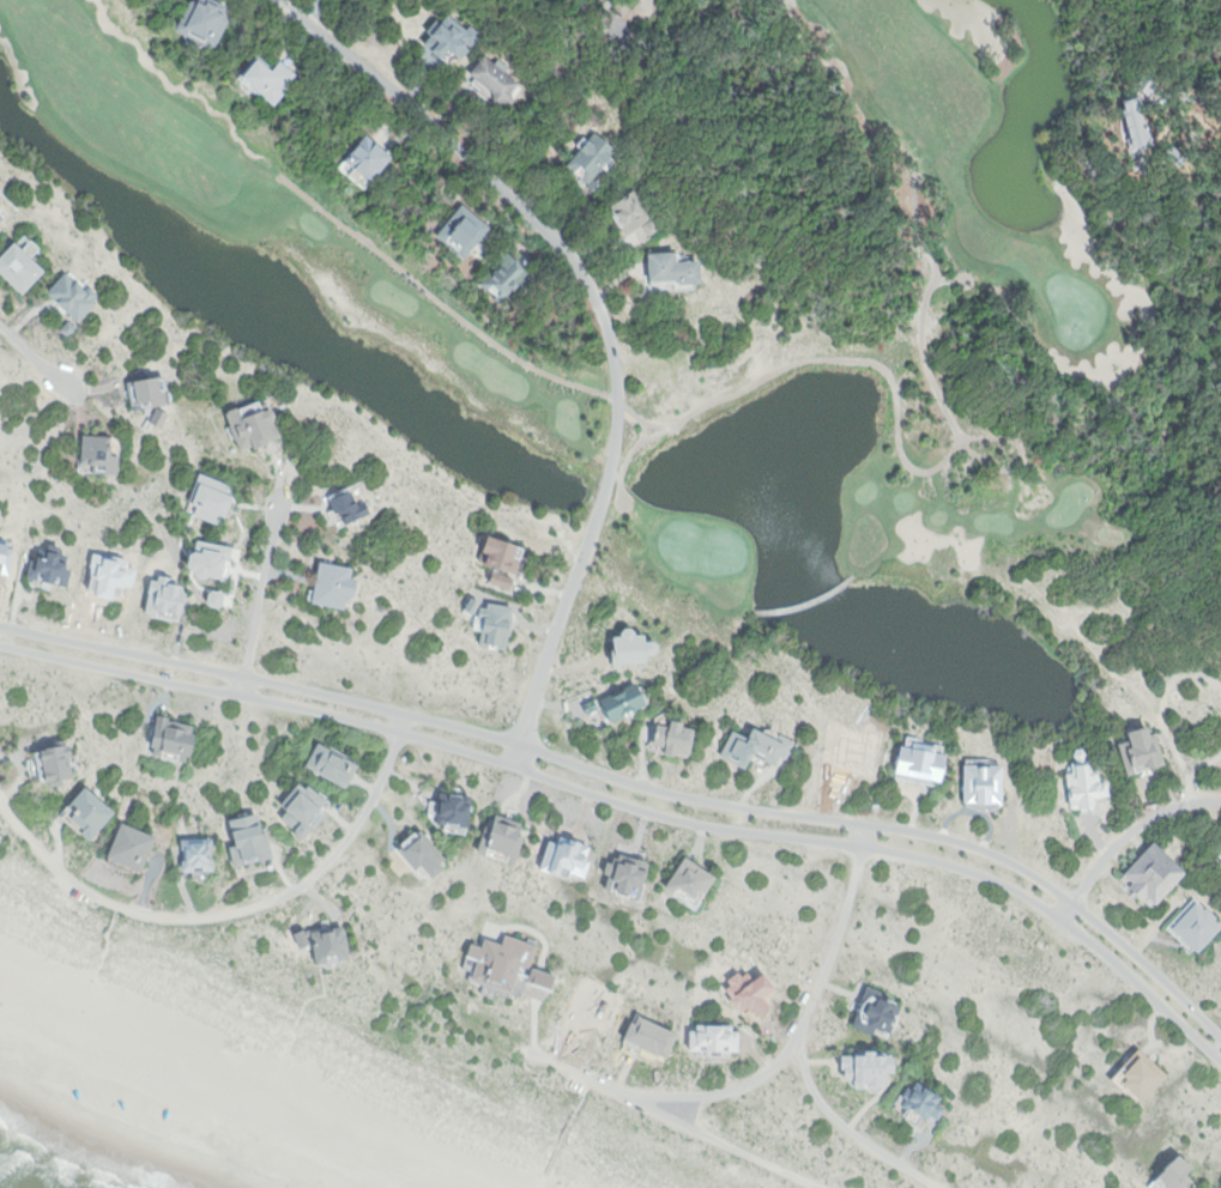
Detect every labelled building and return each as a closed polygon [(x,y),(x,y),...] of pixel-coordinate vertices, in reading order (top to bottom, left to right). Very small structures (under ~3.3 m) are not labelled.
[(175,31),(190,0),(218,0),(234,7),(214,49),(175,31)] [(447,12),(466,28),(471,22),(482,31),(459,57),(452,51),(445,61),(423,43),(447,12)] [(488,53),(521,81),(512,91),(514,104),(490,107),(466,90),(476,78),(469,73),(488,53)] [(280,61),(300,77),(276,105),(242,78),(258,59),(272,71),(280,61)] [(594,127),(617,146),(596,174),(604,181),(598,188),(567,162),(594,127)] [(364,129),(392,151),(365,184),(338,163),(364,129)] [(631,189),(658,230),(630,247),(605,207),(631,189)] [(461,201),(492,226),(466,259),(435,235),(461,201)] [(19,289),(0,269),(0,252),(23,230),(40,246),(29,256),(40,268),(19,289)] [(506,248),(534,275),(502,308),(475,280),(506,248)] [(648,254),(651,281),(679,280),(679,287),(702,285),(701,260),(677,261),(675,251),(648,254)] [(78,317),(47,287),(66,268),(97,298),(78,317)] [(68,319),(75,326),(68,334),(61,327),(68,319)] [(126,384),(133,411),(169,401),(162,375),(126,384)] [(240,414),(266,406),(273,408),(276,414),(273,419),(280,436),(242,453),(223,411),(237,406),(240,414)] [(157,408),(167,413),(161,426),(150,422),(157,408)] [(81,430),(111,434),(119,443),(117,473),(80,472),(81,430)] [(200,472),(241,487),(226,526),(186,509),(200,472)] [(331,498),(343,525),(370,510),(358,485),(331,498)] [(485,533),(526,545),(513,589),(486,582),(491,568),(477,563),(485,533)] [(195,539),(232,546),(230,557),(225,556),(222,578),(208,575),(201,578),(197,577),(195,570),(186,564),(188,552),(195,548),(195,539)] [(48,544),(64,547),(61,556),(71,558),(66,584),(26,577),(32,548),(47,551),(48,544)] [(319,560),(353,565),(352,577),(358,577),(357,596),(350,595),(346,607),(312,601),(319,560)] [(152,572),(173,576),(171,581),(181,583),(181,588),(185,590),(177,620),(145,613),(152,572)] [(211,589),(223,592),(226,599),(225,605),(218,610),(210,608),(204,601),(205,594),(211,589)] [(472,595),(480,599),(475,611),(466,607),(472,595)] [(488,602),(515,606),(510,649),(482,645),(485,619),(479,618),(480,607),(488,607),(488,602)] [(611,637),(622,635),(621,629),(635,628),(636,635),(646,634),(646,641),(657,640),(657,653),(648,654),(648,662),(613,663),(611,637)] [(636,681),(648,705),(612,723),(600,699),(636,681)] [(593,697),(599,707),(587,714),(581,704),(593,697)] [(157,717),(200,725),(194,758),(163,752),(161,759),(150,757),(157,717)] [(671,719),(684,721),(682,728),(694,732),(690,756),(663,751),(665,744),(655,742),(658,725),(670,727),(671,719)] [(1122,741),(1129,739),(1126,729),(1149,723),(1152,731),(1156,729),(1165,760),(1129,770),(1122,741)] [(754,727),(784,742),(786,734),(796,740),(787,759),(778,756),(774,764),(754,753),(745,769),(719,757),(732,729),(750,737),(754,727)] [(911,735),(949,744),(941,784),(895,775),(901,745),(908,746),(911,735)] [(319,742),(361,764),(347,789),(306,766),(319,742)] [(1074,748),(1080,742),(1088,751),(1081,759),(1090,758),(1094,769),(1100,766),(1104,783),(1107,782),(1111,800),(1098,801),(1098,806),(1071,812),(1064,769),(1074,769),(1074,748)] [(37,751),(69,744),(75,776),(44,782),(37,751)] [(965,762),(1003,760),(1004,804),(965,804),(965,762)] [(312,784),(330,800),(310,823),(313,825),(301,840),(278,820),(288,810),(282,804),(298,786),(306,792),(312,784)] [(86,786),(115,811),(90,841),(60,817),(86,786)] [(441,788),(472,792),(469,828),(436,824),(441,788)] [(229,819),(260,811),(272,857),(236,866),(230,845),(236,844),(229,819)] [(496,814),(522,823),(518,836),(525,837),(516,865),(478,851),(486,824),(492,826),(496,814)] [(122,823),(157,837),(143,871),(108,857),(122,823)] [(399,848),(418,830),(449,865),(433,879),(424,869),(421,873),(399,848)] [(181,841),(213,840),(216,872),(182,872),(181,861),(173,860),(173,848),(181,847),(181,841)] [(1155,840),(1187,869),(1153,907),(1120,877),(1155,840)] [(685,855),(715,875),(696,904),(666,885),(685,855)] [(1197,898),(1220,922),(1220,932),(1198,953),(1169,923),(1197,898)] [(313,931),(344,926),(349,958),(316,962),(313,931)] [(507,934),(538,945),(532,966),(522,964),(513,994),(470,978),(477,958),(470,956),(473,944),(483,946),(486,939),(502,944),(507,934)] [(869,986),(905,999),(890,1036),(854,1023),(869,986)] [(635,1014),(677,1034),(665,1059),(624,1040),(635,1014)] [(697,1025),(733,1028),(733,1030),(739,1031),(738,1053),(689,1051),(689,1032),(696,1032),(697,1025)] [(1138,1048),(1168,1074),(1143,1101),(1114,1074),(1138,1048)] [(842,1055),(842,1083),(856,1083),(868,1083),(870,1091),(878,1091),(887,1083),(885,1073),(896,1072),(895,1055),(842,1055)] [(918,1080),(942,1095),(927,1120),(921,1116),(917,1123),(893,1109),(906,1086),(912,1090),(918,1080)] [(1192,1178),(1184,1187),(1152,1187),(1149,1186),(1180,1152),(1195,1165),(1187,1174),(1192,1178)]
